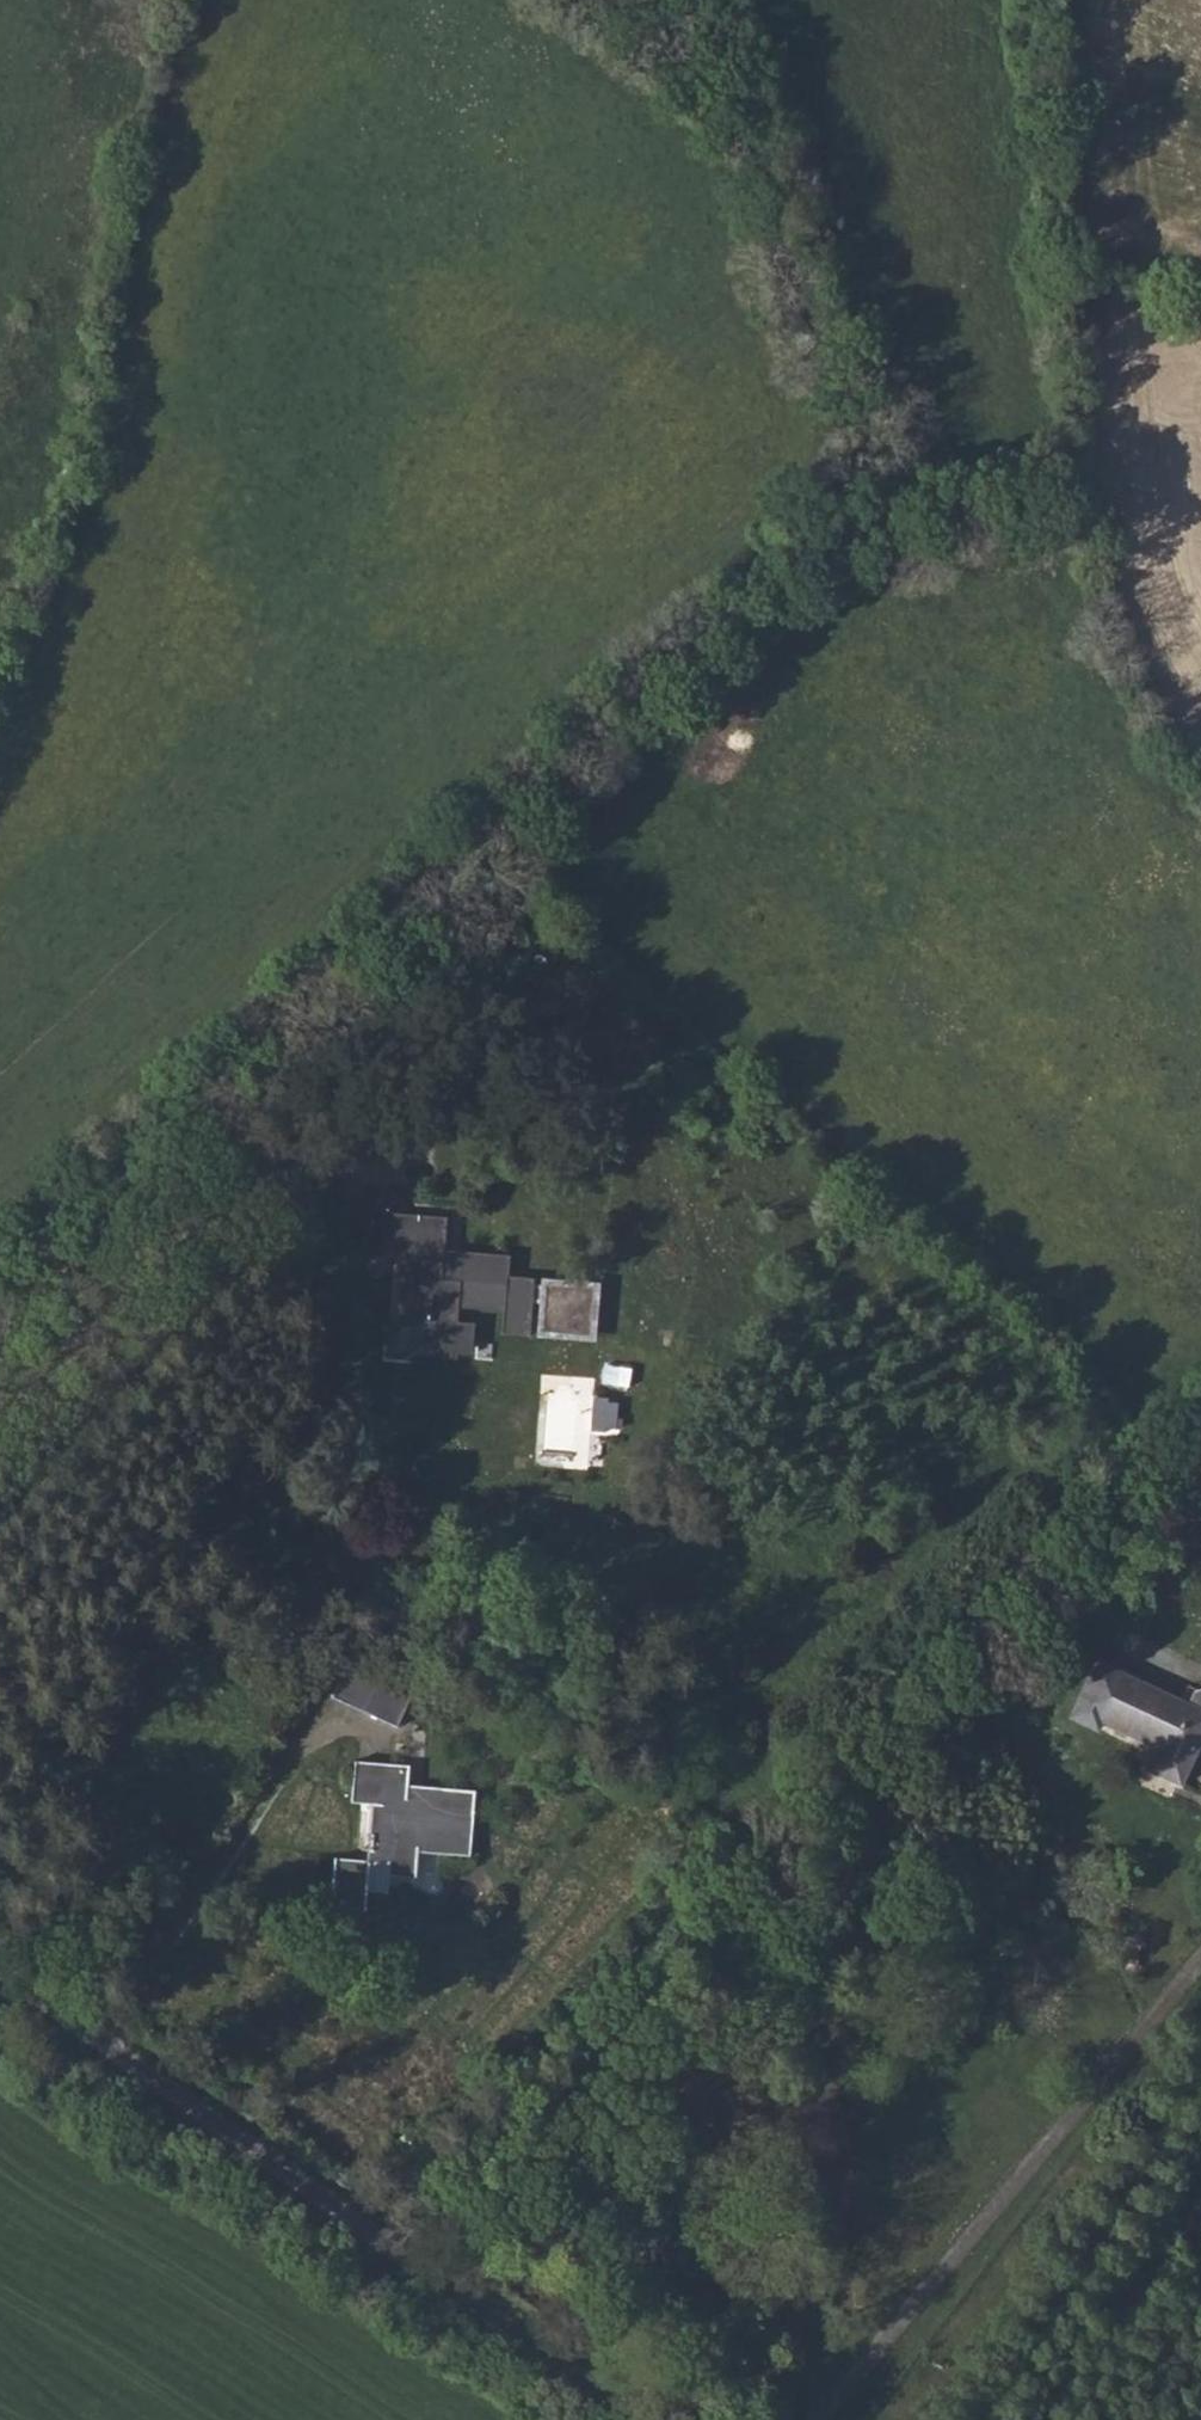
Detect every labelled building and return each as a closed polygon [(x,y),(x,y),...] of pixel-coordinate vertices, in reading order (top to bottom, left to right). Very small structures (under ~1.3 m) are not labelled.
[(431,1227),(368,1223),(366,1255),(391,1257),(387,1314),(412,1315),(410,1351),(452,1354),(454,1332),(442,1331),(443,1312),(485,1315),(483,1341),(511,1343),(513,1315),(527,1316),(525,1345),(574,1348),(577,1302),(527,1298),(527,1302),(515,1301),(515,1297),(490,1295),(491,1267),(446,1264),(446,1270),(428,1268),(431,1227)] [(594,1394),(596,1375),(543,1371),(536,1460),(587,1463),(589,1426),(618,1428),(621,1396),(594,1394)] [(1118,1673),(1094,1662),(1070,1713),(1094,1724),(1097,1718),(1156,1746),(1145,1769),(1174,1783),(1200,1726),(1200,1712),(1118,1673)] [(347,1666),(334,1693),(396,1723),(409,1697),(347,1666)] [(409,1764),(355,1759),(352,1798),(370,1800),(365,1860),(333,1857),(330,1894),(365,1897),(366,1884),(388,1886),(389,1868),(418,1871),(420,1843),(445,1845),(445,1850),(469,1852),(474,1791),(443,1789),(442,1792),(407,1789),(409,1764)]
